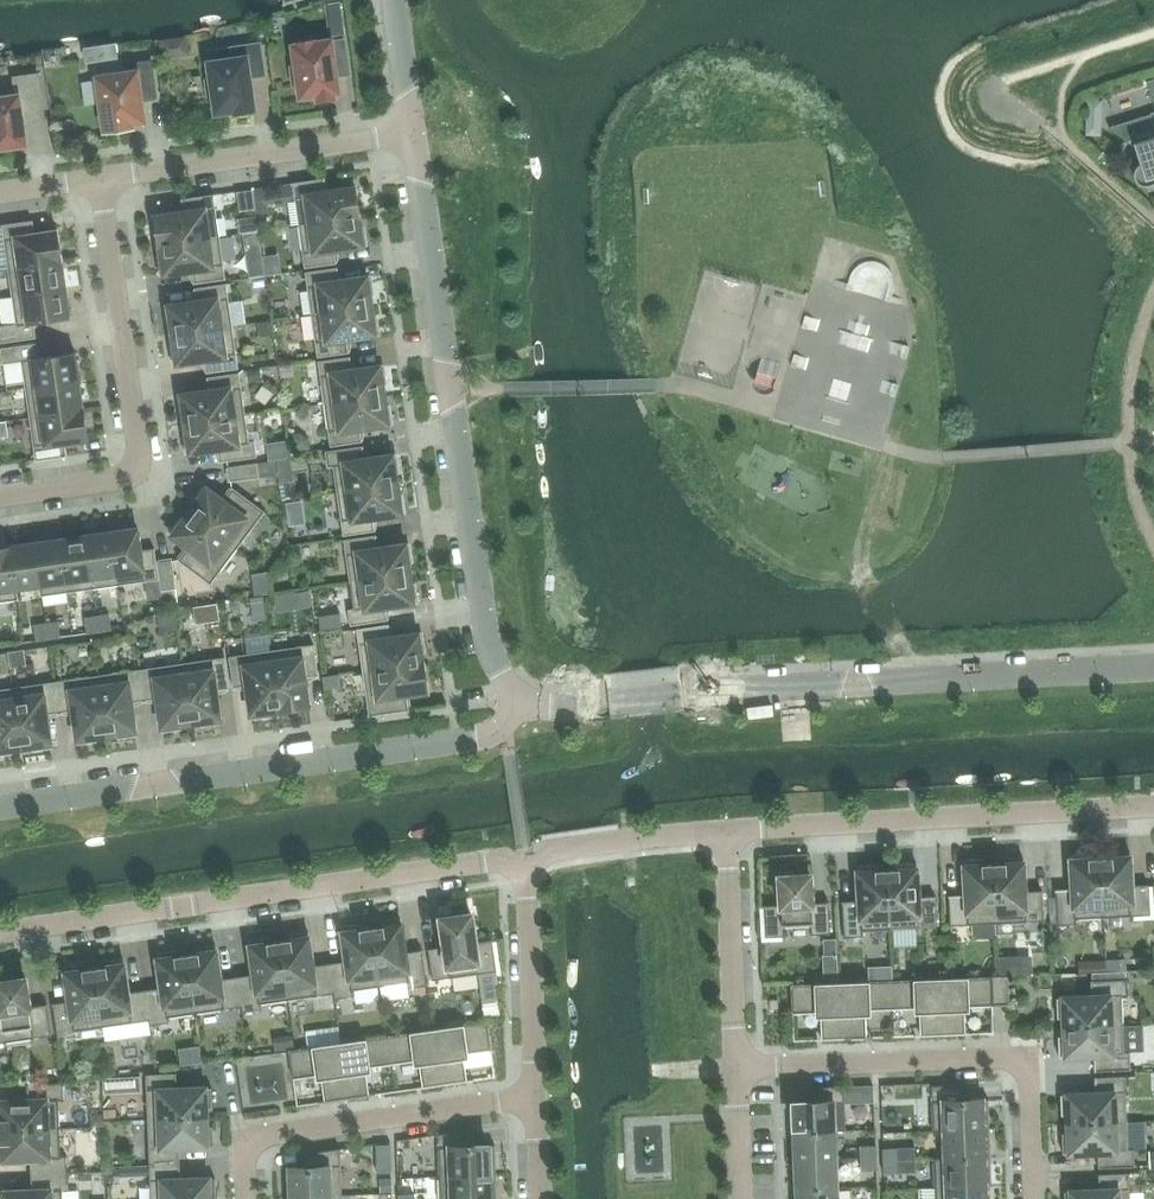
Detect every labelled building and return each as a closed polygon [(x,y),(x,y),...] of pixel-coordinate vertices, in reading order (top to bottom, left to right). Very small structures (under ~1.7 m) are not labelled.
[(293,84),(300,83),(301,95),(318,93),(319,100),(334,98),(333,90),(337,90),(335,76),(350,73),(346,45),(331,47),(330,40),(314,43),(314,39),(298,41),(299,45),(295,46),(297,64),(290,65),(293,84)] [(261,41),(235,45),(231,46),(233,59),(210,62),(212,77),(205,78),(208,95),(215,94),(217,110),(236,108),(236,112),(253,109),(249,77),(265,74),(261,41)] [(98,59),(96,46),(85,48),(87,61),(98,59)] [(99,78),(83,81),(86,103),(102,101),(106,130),(132,127),(131,121),(143,119),(141,100),(157,97),(152,60),(134,62),(135,71),(98,76),(99,78)] [(25,142),(21,122),(45,118),(38,73),(13,76),(16,95),(0,98),(0,146),(25,142)] [(1103,99),(1087,99),(1086,121),(1103,115),(1103,99)] [(1136,142),(1142,161),(1137,164),(1134,170),(1134,176),(1138,181),(1143,184),(1149,184),(1150,187),(1153,186),(1153,121),(1151,113),(1110,126),(1109,127),(1132,143),(1136,142)] [(358,217),(361,216),(356,187),(326,192),(324,179),(325,179),(325,177),(292,182),(292,183),(293,183),(299,225),(358,217)] [(154,216),(158,243),(219,235),(214,195),(215,195),(214,193),(182,198),(182,199),(183,199),(185,212),(154,216)] [(257,216),(238,218),(240,233),(259,230),(259,229),(257,216)] [(360,227),(358,217),(299,225),(305,266),(337,262),(336,260),(335,261),(334,248),(366,243),(364,227),(360,227)] [(2,224),(9,267),(62,259),(58,230),(35,234),(33,219),(2,224)] [(259,231),(244,233),(246,247),(261,245),(259,231)] [(195,281),(194,281),(194,282),(226,278),(219,235),(158,243),(158,246),(161,245),(162,256),(158,257),(161,273),(193,268),(195,281)] [(63,261),(62,259),(9,267),(13,295),(66,287),(65,287),(61,261),(63,261)] [(337,267),(306,271),(312,313),(371,305),(369,293),(373,293),(371,276),(338,281),(337,268),(338,268),(337,267)] [(889,270),(863,268),(861,293),(888,294),(889,270)] [(172,322),(173,333),(232,325),(226,283),(195,287),(195,289),(196,289),(198,301),(165,306),(168,322),(172,322)] [(13,295),(17,323),(0,326),(0,341),(36,336),(34,322),(71,317),(66,287),(13,295)] [(372,317),(371,305),(312,313),(318,355),(349,351),(349,350),(348,350),(346,337),(379,332),(376,316),(372,317)] [(237,322),(238,348),(271,347),(270,321),(237,322)] [(173,362),(206,358),(208,370),(207,371),(207,372),(239,367),(232,325),(173,333),(175,345),(171,346),(173,362)] [(37,342),(1,347),(3,363),(22,360),(26,386),(80,379),(76,351),(39,356),(37,342)] [(351,370),(349,357),(350,357),(350,356),(319,360),(325,403),(384,394),(382,383),(386,382),(384,365),(351,370)] [(185,411),(186,423),(245,414),(239,371),(207,376),(208,378),(209,378),(210,390),(178,395),(181,411),(185,411)] [(26,386),(29,415),(82,407),(78,381),(80,381),(80,379),(26,386)] [(385,406),(384,394),(325,403),(331,444),(362,440),(362,438),(361,439),(359,426),(392,422),(389,405),(385,406)] [(82,407),(29,415),(36,460),(67,455),(65,441),(88,438),(84,407),(82,407)] [(324,427),(323,408),(309,408),(310,427),(324,427)] [(188,434),(184,435),(186,451),(219,447),(220,459),(219,459),(220,461),(257,455),(254,440),(249,440),(245,414),(186,423),(188,434)] [(287,440),(267,443),(269,459),(289,457),(287,440)] [(362,447),(363,446),(363,445),(326,450),(328,466),(334,465),(338,492),(396,483),(395,472),(399,471),(397,455),(364,459),(362,447)] [(228,468),(229,468),(231,480),(259,476),(257,462),(228,466),(228,468)] [(398,495),(396,483),(338,492),(344,534),(360,531),(375,530),(375,528),(374,528),(372,516),(405,511),(402,494),(398,495)] [(204,486),(194,499),(197,502),(190,511),(238,547),(264,512),(265,512),(266,511),(232,486),(231,487),(232,488),(223,500),(204,486)] [(287,502),(288,512),(304,510),(302,500),(287,502)] [(212,582),(238,547),(190,511),(183,521),(180,518),(170,532),(189,546),(180,558),(179,557),(178,558),(212,583),(213,582),(212,582)] [(137,526),(113,530),(121,583),(159,578),(155,548),(141,550),(137,526)] [(94,587),(121,583),(113,530),(110,530),(110,532),(86,535),(94,587)] [(344,539),(350,581),(409,572),(407,561),(412,560),(409,544),(377,548),(375,536),(376,536),(376,534),(344,539)] [(68,591),(94,587),(86,535),(60,539),(68,591)] [(43,595),(68,591),(60,539),(35,542),(43,595)] [(35,542),(11,546),(18,598),(17,587),(40,584),(41,595),(43,595),(35,542)] [(10,544),(0,546),(0,601),(18,598),(11,546),(10,544)] [(176,587),(172,559),(158,561),(162,589),(164,608),(179,606),(176,587)] [(411,584),(409,572),(350,581),(354,607),(349,608),(351,624),(388,619),(388,617),(387,617),(385,605),(417,600),(415,584),(411,584)] [(312,607),(297,607),(298,630),(313,629),(312,607)] [(85,617),(87,632),(110,629),(108,614),(85,617)] [(59,621),(47,622),(49,637),(61,635),(59,621)] [(49,637),(47,622),(34,624),(37,639),(49,637)] [(357,628),(363,669),(424,661),(422,661),(420,650),(424,650),(422,633),(390,637),(388,625),(389,625),(389,623),(357,628)] [(314,643),(274,649),(283,711),(309,707),(304,676),(317,674),(317,675),(319,675),(314,643)] [(24,649),(9,652),(11,667),(26,665),(24,649)] [(253,717),(269,714),(269,710),(279,709),(280,711),(283,711),(274,649),(230,655),(234,687),(236,687),(235,686),(248,684),(253,717)] [(229,688),(225,656),(182,662),(191,721),(203,720),(203,724),(220,721),(215,689),(228,687),(228,688),(229,688)] [(410,709),(410,707),(409,708),(407,693),(429,690),(424,661),(363,669),(369,713),(368,713),(369,715),(410,709)] [(182,662),(141,668),(145,700),(146,700),(146,699),(159,697),(163,729),(180,727),(179,723),(191,721),(182,662)] [(119,736),(135,734),(131,701),(143,699),(143,700),(145,700),(141,668),(97,675),(106,733),(118,732),(119,736)] [(95,735),(106,733),(97,675),(56,680),(60,712),(62,712),(62,711),(74,709),(79,742),(96,739),(95,735)] [(56,680),(13,687),(22,746),(34,744),(34,748),(51,746),(46,713),(59,712),(60,712),(56,680)] [(22,746),(13,687),(0,689),(0,753),(11,751),(10,747),(22,746)] [(1109,857),(1100,857),(1104,916),(1150,914),(1148,883),(1132,884),(1130,850),(1109,851),(1109,857)] [(1076,918),(1104,916),(1100,857),(1092,858),(1091,852),(1070,853),(1072,888),(1055,889),(1057,925),(1076,924),(1076,918)] [(1003,863),(994,863),(997,922),(1044,920),(1042,889),(1025,890),(1023,855),(1002,857),(1003,863)] [(950,925),(997,922),(994,863),(985,864),(985,858),(964,859),(966,893),(949,894),(950,925)] [(896,869),(887,869),(890,928),(937,926),(935,895),(918,896),(916,861),(896,862),(896,869)] [(878,870),(878,864),(857,865),(859,899),(842,900),(844,936),(863,935),(863,930),(890,928),(887,869),(878,870)] [(779,875),(781,904),(764,905),(766,936),(785,935),(784,924),(811,922),(812,934),(831,932),(829,901),(812,902),(810,873),(797,874),(797,865),(782,865),(782,875),(779,875)] [(467,904),(452,906),(454,916),(441,918),(445,946),(428,948),(433,980),(478,973),(497,970),(492,939),(476,941),(471,913),(469,913),(467,904)] [(381,926),(372,928),(380,986),(408,982),(409,988),(428,985),(422,949),(405,952),(400,917),(380,920),(381,926)] [(353,990),(380,986),(372,928),(363,929),(362,923),(342,926),(347,960),(330,963),(334,993),(335,998),(354,996),(353,990)] [(288,940),(280,941),(288,999),(334,993),(330,963),(313,965),(308,931),(287,934),(288,940)] [(242,1012),(261,1009),(261,1003),(288,999),(280,941),(271,942),(270,936),(249,939),(254,974),(237,976),(242,1006),(242,1012)] [(196,953),(187,954),(195,1013),(242,1006),(237,976),(220,979),(215,944),(195,947),(196,953)] [(157,953),(162,987),(145,990),(149,1019),(150,1025),(169,1022),(168,1017),(195,1013),(187,954),(178,956),(177,950),(157,953)] [(103,967),(95,968),(103,1026),(149,1019),(145,990),(128,992),(123,958),(102,961),(103,967)] [(69,1001),(52,1003),(58,1038),(76,1036),(76,1030),(103,1026),(95,968),(86,969),(85,963),(64,966),(69,1001)] [(51,1035),(47,1004),(30,1006),(26,978),(13,980),(11,970),(0,972),(0,1042),(51,1035)] [(501,999),(497,970),(478,973),(482,1002),(501,999)] [(991,1005),(1009,1004),(1008,975),(941,978),(943,1034),(965,1033),(964,1009),(969,1005),(991,1004),(991,1005)] [(941,978),(891,980),(893,1008),(916,1007),(920,1011),(921,1035),(943,1034),(941,978)] [(1064,1017),(1064,1026),(1123,1024),(1122,996),(1128,996),(1127,978),(1091,980),(1092,995),(1057,997),(1058,1017),(1064,1017)] [(891,980),(842,982),(844,1038),(866,1037),(865,1013),(869,1009),(893,1008),(891,980)] [(842,982),(791,984),(792,1013),(794,1012),(817,1011),(821,1015),(822,1039),(844,1038),(842,982)] [(464,1057),(467,1052),(492,1048),(487,1020),(437,1027),(445,1084),(467,1080),(464,1057)] [(1064,1026),(1064,1035),(1058,1035),(1059,1056),(1094,1054),(1094,1070),(1130,1069),(1130,1051),(1124,1052),(1123,1024),(1064,1026)] [(423,1087),(445,1084),(437,1027),(388,1034),(392,1063),(415,1060),(420,1063),(423,1087)] [(388,1034),(339,1042),(347,1098),(369,1095),(366,1071),(369,1066),(392,1063),(388,1034)] [(293,1077),(317,1074),(322,1077),(325,1101),(347,1098),(339,1042),(289,1049),(293,1077)] [(146,1073),(148,1118),(207,1116),(207,1107),(213,1107),(212,1086),(177,1088),(177,1072),(146,1073)] [(1068,1114),(1068,1123),(1127,1120),(1125,1075),(1095,1076),(1095,1092),(1061,1093),(1061,1114),(1068,1114)] [(1,1130),(60,1127),(59,1100),(65,1099),(64,1082),(28,1083),(28,1099),(0,1100),(0,1121),(1,1121),(1,1130)] [(990,1128),(988,1098),(962,1099),(962,1084),(931,1085),(933,1130),(990,1128)] [(834,1130),(833,1102),(845,1101),(844,1086),(813,1087),(814,1101),(792,1102),(793,1132),(834,1130)] [(180,1163),(179,1147),(214,1146),(213,1125),(207,1125),(207,1116),(148,1118),(150,1164),(180,1163)] [(1068,1132),(1062,1132),(1063,1153),(1098,1151),(1098,1167),(1134,1165),(1134,1148),(1128,1148),(1127,1120),(1068,1123),(1068,1132)] [(859,1126),(858,1140),(878,1143),(880,1129),(859,1126)] [(67,1155),(61,1155),(60,1127),(1,1130),(1,1139),(0,1139),(0,1159),(31,1158),(32,1174),(68,1172),(67,1155)] [(934,1157),(934,1158),(991,1156),(990,1128),(933,1130),(933,1131),(944,1131),(945,1157),(934,1157)] [(496,1173),(495,1144),(474,1145),(473,1129),(438,1134),(439,1176),(496,1173)] [(836,1158),(834,1130),(793,1132),(794,1160),(836,1158)] [(860,1145),(861,1157),(877,1157),(876,1144),(860,1145)] [(340,1148),(305,1153),(306,1166),(288,1167),(289,1196),(342,1194),(340,1148)] [(883,1148),(884,1160),(899,1160),(898,1148),(883,1148)] [(934,1158),(935,1187),(992,1185),(991,1156),(934,1158)] [(877,1157),(861,1157),(861,1170),(877,1169),(877,1157)] [(794,1160),(795,1188),(837,1187),(836,1158),(794,1160)] [(884,1173),(900,1172),(899,1160),(884,1160),(884,1173)] [(151,1198),(210,1198),(216,1198),(216,1177),(181,1178),(180,1163),(150,1164),(151,1198)] [(380,1172),(383,1193),(398,1191),(396,1171),(380,1172)] [(68,1172),(32,1174),(32,1189),(0,1191),(0,1198),(63,1198),(63,1190),(68,1190),(68,1172)] [(1129,1172),(1099,1173),(1099,1189),(1064,1190),(1065,1198),(1130,1198),(1129,1172)] [(496,1173),(439,1176),(440,1198),(497,1198),(496,1173)] [(935,1187),(936,1198),(992,1198),(992,1185),(935,1187)] [(837,1187),(795,1188),(796,1198),(837,1198),(837,1187)]
